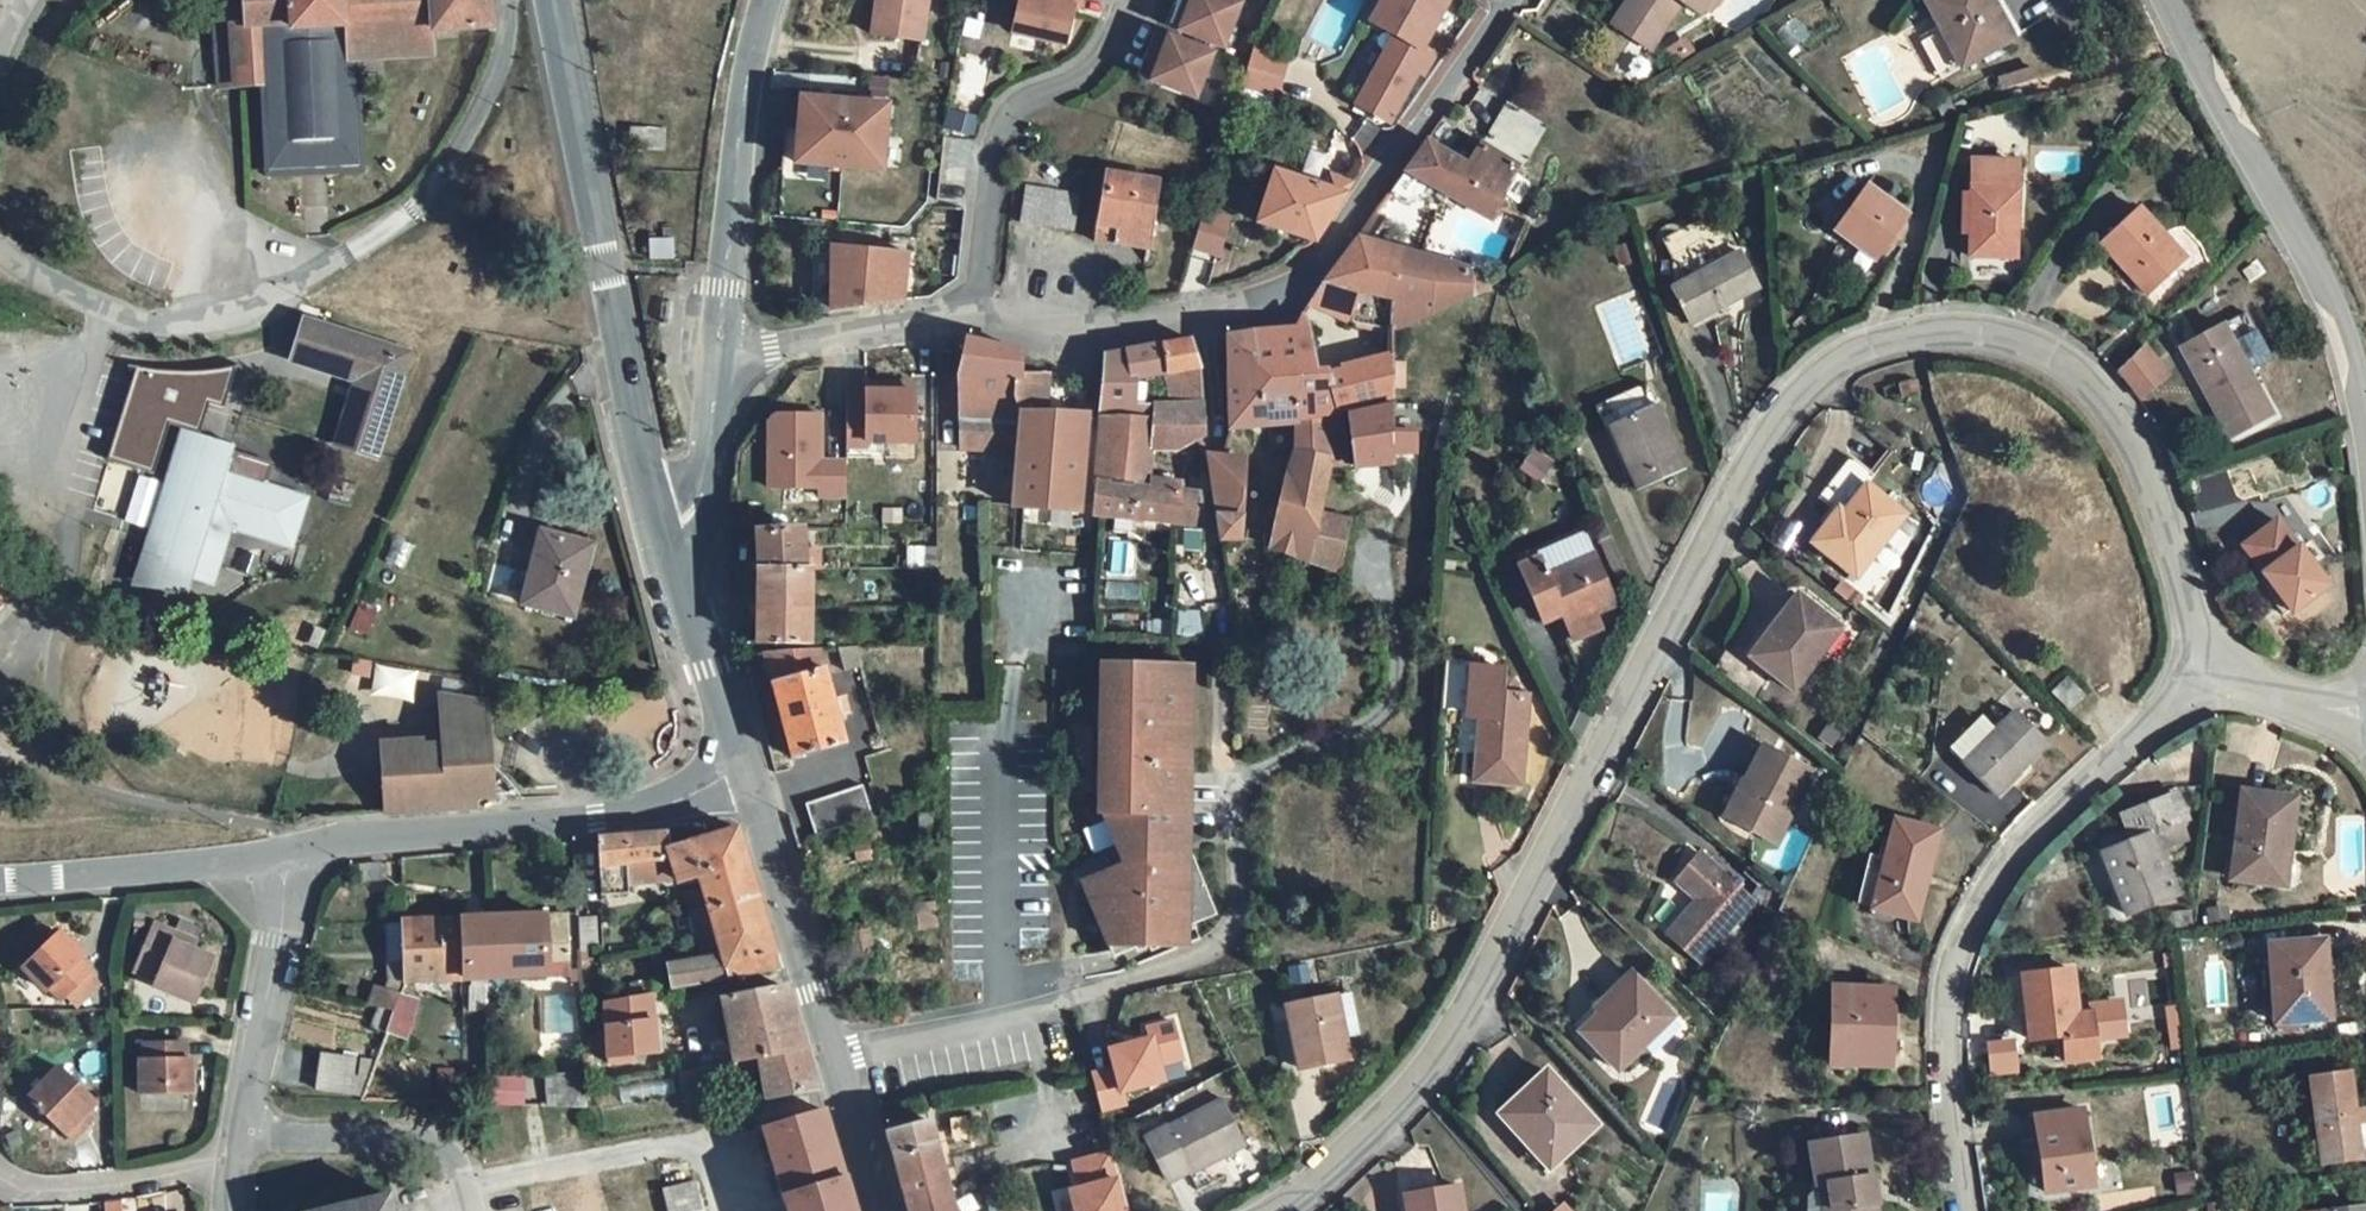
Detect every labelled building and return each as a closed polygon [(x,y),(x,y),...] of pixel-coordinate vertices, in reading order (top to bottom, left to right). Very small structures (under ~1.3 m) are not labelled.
[(353,58),(437,54),(436,30),(494,28),(498,28),(497,0),(250,0),(251,8),(221,9),(225,86),(276,82),(279,166),(359,163),(353,58)] [(925,0),(875,0),(871,33),(920,39),(925,0)] [(1020,31),(1071,44),(1081,0),(1027,0),(1020,31)] [(1233,0),(1176,0),(1164,32),(1224,55),(1244,4),(1233,0)] [(1372,23),(1397,36),(1414,46),(1406,62),(1388,52),(1360,106),(1392,123),(1421,71),(1426,74),(1436,56),(1423,49),(1446,7),(1433,0),(1385,0),(1372,23)] [(1616,23),(1655,49),(1686,2),(1698,9),(1705,0),(1631,0),(1616,23)] [(1945,31),(1963,68),(2033,32),(2017,0),(1930,0),(1945,31)] [(1277,96),(1291,46),(1274,41),(1277,31),(1263,28),(1253,68),(1248,88),(1277,96)] [(1924,43),(1942,79),(1963,68),(1945,31),(1924,43)] [(1220,55),(1160,32),(1152,55),(1159,57),(1152,76),(1203,97),(1220,55)] [(1397,36),(1388,52),(1406,62),(1414,46),(1397,36)] [(1144,74),(1152,76),(1159,57),(1152,55),(1144,74)] [(2017,89),(2049,80),(2045,66),(2013,77),(2017,89)] [(1243,106),(1273,113),(1277,96),(1248,88),(1243,106)] [(1426,139),(1405,168),(1441,189),(1496,220),(1501,203),(1505,192),(1513,177),(1523,165),(1551,124),(1514,98),(1485,140),(1482,138),(1466,162),(1443,148),(1426,139)] [(885,104),(798,99),(796,129),(794,164),(881,170),(885,104)] [(1968,189),(1967,235),(1967,255),(2015,256),(2016,161),(1969,160),(1968,189)] [(1131,165),(1129,175),(1143,177),(1144,168),(1131,165)] [(1918,202),(1880,166),(1838,212),(1877,248),(1918,202)] [(964,169),(939,167),(936,200),(961,202),(964,169)] [(1441,189),(1405,168),(1387,192),(1406,203),(1441,189)] [(1257,220),(1320,239),(1354,180),(1327,170),(1322,185),(1275,169),(1257,220)] [(1158,179),(1143,177),(1129,175),(1105,172),(1095,240),(1148,246),(1158,179)] [(1025,224),(1077,231),(1082,193),(1030,185),(1025,224)] [(1955,234),(1967,235),(1968,189),(1958,189),(1955,234)] [(2134,206),(2095,245),(2149,297),(2187,259),(2134,206)] [(1202,210),(1192,253),(1221,259),(1230,216),(1202,210)] [(1439,260),(1357,235),(1328,275),(1326,278),(1399,305),(1442,299),(1439,260)] [(1664,263),(1675,288),(1675,311),(1693,304),(1677,268),(1716,250),(1724,267),(1733,263),(1718,237),(1664,263)] [(908,254),(833,247),(830,308),(903,300),(908,254)] [(1761,314),(1733,263),(1724,267),(1716,250),(1677,268),(1693,304),(1675,311),(1694,348),(1761,314)] [(1398,331),(1492,289),(1489,270),(1477,274),(1480,267),(1439,260),(1442,299),(1399,305),(1398,331)] [(1399,305),(1326,278),(1302,317),(1398,331),(1399,305)] [(680,305),(695,306),(696,293),(679,293),(680,305)] [(2222,320),(2173,346),(2222,436),(2270,410),(2248,368),(2272,356),(2246,307),(2222,320)] [(415,353),(312,314),(297,353),(361,377),(337,440),(376,456),(415,353)] [(1294,377),(1296,422),(1341,413),(1329,371),(1317,373),(1310,333),(1302,317),(1297,327),(1255,332),(1262,381),(1294,377)] [(1255,332),(1227,335),(1231,424),(1296,422),(1294,377),(1262,381),(1255,332)] [(1168,377),(1171,407),(1173,421),(1155,420),(1154,446),(1181,448),(1201,435),(1206,431),(1203,366),(1191,336),(1165,342),(1168,377)] [(1021,372),(1021,350),(965,339),(964,347),(959,380),(958,413),(960,446),(1015,444),(1020,410),(1046,412),(1049,372),(1046,371),(1021,372)] [(1103,377),(1099,416),(1139,418),(1140,406),(1132,399),(1136,379),(1168,377),(1165,342),(1105,354),(1103,377)] [(2140,348),(2115,374),(2129,392),(2135,402),(2162,379),(2140,348)] [(1397,390),(1397,367),(1398,362),(1363,367),(1364,408),(1391,403),(1397,402),(1397,390)] [(222,405),(232,367),(198,373),(172,372),(138,368),(111,455),(154,470),(169,420),(184,425),(198,429),(208,401),(222,405)] [(1341,413),(1345,412),(1364,408),(1363,367),(1329,371),(1341,413)] [(889,456),(915,456),(914,380),(844,381),(845,443),(888,442),(889,456)] [(1682,472),(1640,386),(1594,409),(1636,495),(1682,472)] [(1076,511),(1088,415),(1046,412),(1020,410),(1015,444),(1015,450),(1005,449),(1003,465),(1013,466),(1009,503),(1044,507),(1076,511)] [(1345,412),(1341,413),(1296,422),(1297,445),(1296,452),(1291,472),(1274,543),(1273,546),(1293,554),(1314,562),(1322,512),(1327,480),(1330,461),(1345,458),(1349,457),(1346,426),(1345,412)] [(1349,457),(1345,458),(1345,462),(1346,476),(1389,467),(1389,455),(1412,456),(1413,436),(1392,435),(1391,413),(1346,426),(1349,457)] [(1154,446),(1155,420),(1139,418),(1099,416),(1094,467),(1090,510),(1117,514),(1135,516),(1206,526),(1203,490),(1180,488),(1180,479),(1153,476),(1154,469),(1146,468),(1149,445),(1154,446)] [(818,417),(774,418),(770,457),(770,491),(818,491),(818,498),(844,499),(844,466),(818,466),(818,417)] [(172,462),(180,465),(188,440),(212,448),(216,456),(227,460),(233,441),(198,429),(184,425),(172,462)] [(180,465),(172,462),(151,532),(161,535),(159,545),(164,555),(174,560),(194,567),(196,568),(218,574),(235,519),(274,530),(274,531),(283,531),(283,530),(288,529),(295,525),(299,521),(303,514),(305,505),(305,499),(303,492),(298,485),(296,484),(293,481),(291,480),(288,478),(269,473),(275,454),(233,441),(227,460),(216,456),(212,448),(188,440),(180,465)] [(1855,576),(1904,510),(1861,476),(1869,467),(1847,449),(1811,493),(1832,508),(1807,540),(1855,576)] [(1225,454),(1209,452),(1219,529),(1220,535),(1239,538),(1247,457),(1225,454)] [(2327,580),(2309,555),(2294,538),(2273,511),(2237,540),(2291,609),(2327,580)] [(1322,512),(1314,562),(1343,573),(1349,541),(1351,523),(1333,515),(1322,512)] [(1134,531),(1135,516),(1117,514),(1117,529),(1134,531)] [(1561,600),(1574,628),(1606,613),(1600,600),(1616,593),(1586,525),(1519,558),(1543,608),(1561,600)] [(2309,526),(2294,538),(2309,555),(2323,543),(2309,526)] [(161,535),(151,532),(140,567),(190,580),(194,567),(174,560),(164,555),(159,545),(161,535)] [(544,533),(537,559),(524,602),(576,617),(587,577),(577,574),(586,545),(567,540),(544,533)] [(758,536),(758,578),(801,575),(801,573),(801,556),(800,533),(758,536)] [(595,577),(603,549),(586,545),(577,574),(587,577),(595,577)] [(817,555),(801,556),(801,573),(818,573),(817,555)] [(810,653),(807,575),(801,575),(758,578),(760,654),(810,653)] [(1795,685),(1840,628),(1797,592),(1751,646),(1795,685)] [(381,625),(386,602),(371,599),(366,622),(381,625)] [(317,641),(324,626),(319,624),(312,638),(317,641)] [(851,672),(868,668),(864,653),(847,654),(851,672)] [(834,703),(824,656),(810,658),(770,662),(795,761),(845,749),(839,723),(853,719),(849,699),(834,703)] [(411,698),(415,669),(374,664),(370,692),(411,698)] [(1104,728),(1193,732),(1193,698),(1188,698),(1187,674),(1109,670),(1107,671),(1105,698),(1112,697),(1113,721),(1104,721),(1104,728)] [(2080,697),(2063,674),(2045,688),(2062,711),(2080,697)] [(1463,728),(1476,729),(1473,787),(1516,789),(1521,696),(1497,696),(1498,679),(1465,678),(1463,728)] [(442,697),(445,735),(489,732),(486,703),(442,697)] [(1996,799),(2046,740),(2012,709),(1962,769),(1996,799)] [(1192,761),(1193,732),(1104,728),(1106,765),(1112,766),(1112,790),(1105,791),(1105,815),(1115,842),(1136,834),(1146,861),(1102,880),(1130,943),(1192,917),(1195,925),(1220,914),(1184,837),(1186,763),(1192,761)] [(446,751),(468,759),(492,770),(489,732),(445,735),(446,751)] [(386,812),(389,797),(406,795),(415,805),(423,810),(430,806),(435,800),(438,794),(450,793),(451,808),(476,807),(476,799),(522,795),(492,770),(468,759),(446,751),(433,752),(425,753),(421,743),(383,747),(386,812)] [(1741,783),(1750,789),(1733,826),(1774,847),(1807,776),(1757,750),(1741,783)] [(1750,789),(1741,783),(1722,820),(1733,826),(1750,789)] [(863,790),(808,809),(819,841),(873,823),(863,790)] [(2282,843),(2288,798),(2235,792),(2224,878),(2272,883),(2275,843),(2282,843)] [(435,800),(430,806),(423,810),(451,808),(450,793),(438,794),(435,800)] [(2135,842),(2105,853),(2127,913),(2176,893),(2159,847),(2169,844),(2163,828),(2178,822),(2168,794),(2123,810),(2131,832),(2135,842)] [(415,805),(406,795),(389,797),(386,812),(423,810),(415,805)] [(1926,879),(1936,826),(1890,816),(1881,856),(1865,853),(1855,897),(1871,900),(1870,909),(1905,915),(1913,877),(1926,879)] [(2169,844),(2184,839),(2178,822),(2163,828),(2169,844)] [(676,992),(782,974),(741,832),(670,852),(680,887),(701,879),(705,891),(691,895),(711,957),(670,966),(676,992)] [(2101,843),(2105,853),(2135,842),(2131,832),(2101,843)] [(668,842),(599,845),(602,903),(627,902),(626,890),(663,882),(665,891),(680,887),(670,852),(668,842)] [(1751,905),(1773,923),(1777,913),(1782,903),(1761,884),(1748,897),(1696,853),(1668,881),(1694,904),(1665,934),(1698,964),(1751,905)] [(1102,880),(1087,886),(1114,950),(1130,943),(1102,880)] [(916,914),(919,935),(936,934),(934,912),(916,914)] [(564,917),(403,922),(403,931),(404,982),(404,984),(548,982),(547,965),(567,965),(564,917)] [(205,929),(180,919),(175,933),(155,925),(138,966),(162,977),(158,987),(196,1002),(214,959),(196,952),(205,929)] [(595,923),(578,924),(579,948),(597,947),(595,923)] [(67,996),(74,990),(93,976),(97,973),(87,960),(94,955),(71,930),(31,961),(51,987),(57,982),(67,996)] [(404,982),(403,931),(390,930),(391,981),(404,982)] [(856,968),(873,963),(866,940),(847,947),(856,968)] [(2263,949),(2274,1024),(2332,1015),(2329,977),(2316,978),(2312,942),(2263,949)] [(2081,1010),(2074,963),(2025,969),(2034,1035),(2066,1031),(2071,1056),(2103,1054),(2099,1008),(2081,1010)] [(548,982),(568,981),(568,978),(567,965),(547,965),(548,982)] [(103,988),(93,976),(74,990),(84,1002),(103,988)] [(580,977),(568,978),(568,981),(569,989),(581,988),(580,977)] [(1620,1068),(1675,1016),(1636,977),(1582,1029),(1620,1068)] [(650,981),(651,996),(667,993),(665,978),(650,981)] [(391,981),(377,981),(376,996),(399,996),(400,994),(404,984),(404,982),(391,981)] [(1891,981),(1832,981),(1831,1063),(1891,1063),(1891,981)] [(1359,1029),(1349,987),(1332,990),(1342,1032),(1359,1029)] [(1346,1055),(1342,1032),(1332,990),(1282,1000),(1296,1065),(1346,1055)] [(421,1005),(400,994),(399,996),(378,1056),(376,1064),(399,1070),(421,1005)] [(574,995),(549,996),(551,1032),(576,1030),(574,995)] [(739,1067),(806,1056),(788,995),(726,1005),(739,1067)] [(651,996),(608,1002),(611,1056),(655,1051),(651,996)] [(1091,1067),(1099,1111),(1128,1106),(1125,1088),(1166,1081),(1162,1061),(1184,1057),(1176,1015),(1146,1021),(1148,1033),(1104,1041),(1108,1064),(1091,1067)] [(192,1062),(186,1062),(186,1047),(149,1046),(149,1064),(143,1065),(144,1099),(194,1099),(192,1062)] [(772,1098),(816,1092),(806,1056),(739,1067),(715,1070),(717,1083),(742,1079),(743,1085),(766,1082),(772,1098)] [(350,1098),(356,1062),(323,1060),(317,1094),(350,1098)] [(1553,1164),(1599,1122),(1545,1061),(1499,1104),(1553,1164)] [(350,1098),(364,1099),(376,1064),(356,1062),(350,1098)] [(34,1099),(76,1144),(91,1131),(82,1120),(94,1108),(102,1101),(68,1066),(34,1099)] [(554,1108),(573,1108),(571,1080),(571,1075),(552,1074),(554,1108)] [(2355,1131),(2365,1130),(2365,1113),(2354,1114),(2350,1077),(2305,1082),(2315,1167),(2365,1163),(2365,1148),(2356,1148),(2355,1131)] [(573,1108),(587,1108),(585,1080),(571,1080),(573,1108)] [(526,1103),(526,1084),(492,1083),(492,1102),(526,1103)] [(1216,1088),(1142,1127),(1165,1175),(1209,1153),(1211,1157),(1243,1141),(1216,1088)] [(82,1120),(91,1131),(104,1118),(94,1108),(82,1120)] [(2043,1191),(2093,1184),(2082,1110),(2033,1117),(2043,1191)] [(824,1116),(764,1131),(788,1210),(854,1210),(824,1116)] [(886,1141),(908,1210),(956,1210),(932,1130),(886,1141)] [(2365,1148),(2365,1130),(2355,1131),(2356,1148),(2365,1148)] [(1873,1134),(1820,1144),(1826,1188),(1814,1194),(1811,1210),(1885,1210),(1873,1134)] [(1063,1185),(1071,1210),(1128,1210),(1109,1147),(1068,1158),(1075,1182),(1063,1185)] [(662,1187),(668,1210),(700,1210),(692,1180),(662,1187)] [(1001,1200),(996,1183),(983,1186),(988,1203),(1001,1200)] [(1457,1192),(1403,1202),(1405,1210),(1461,1210),(1457,1192)] [(113,1210),(129,1210),(128,1196),(112,1198),(113,1210)] [(173,1197),(145,1198),(145,1210),(173,1210),(173,1197)] [(334,1210),(393,1210),(390,1198),(334,1210)] [(1554,1210),(1572,1210),(1564,1202),(1554,1210)]
